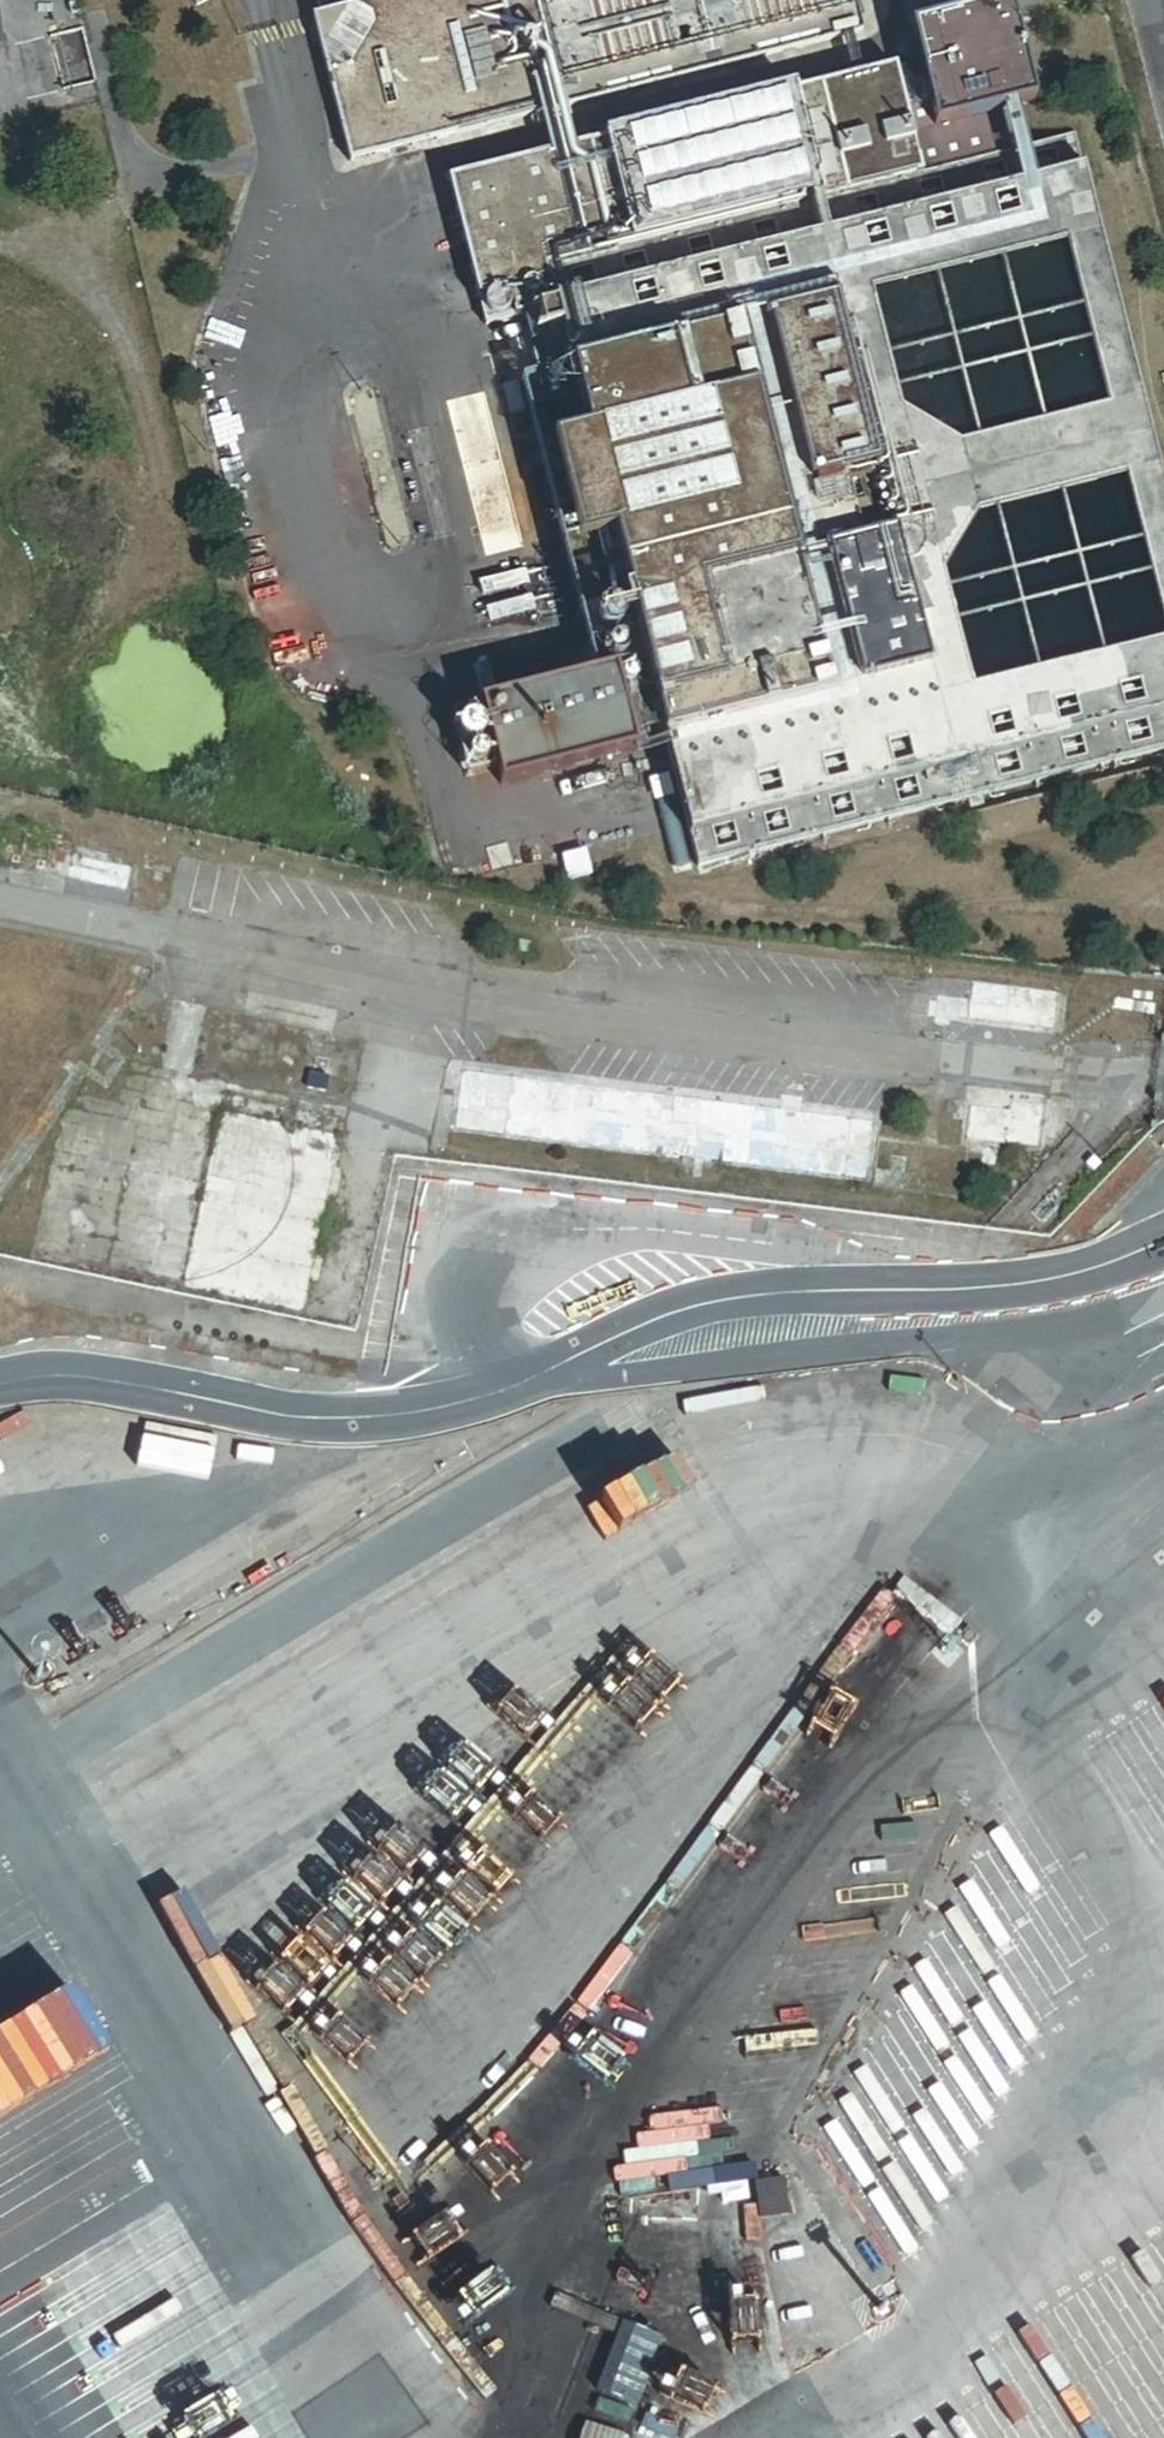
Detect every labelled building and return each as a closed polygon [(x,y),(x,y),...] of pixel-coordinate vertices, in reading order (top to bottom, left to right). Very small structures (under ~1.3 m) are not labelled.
[(316,12),(353,155),(865,26),(859,0),(363,0),(316,12)] [(449,172),(487,323),(559,305),(586,412),(545,423),(574,538),(614,528),(699,864),(1163,747),(1163,473),(1085,161),(1037,173),(1020,103),(1037,98),(1012,0),(989,0),(916,18),(953,163),(919,171),(894,70),(796,95),(794,86),(449,172)] [(617,658),(482,694),(504,777),(640,741),(617,658)] [(307,1070),(304,1086),(325,1090),(329,1074),(307,1070)] [(778,2178),(748,2183),(756,2221),(784,2217),(778,2178)] [(617,2402),(643,2334),(616,2323),(591,2392),(617,2402)] [(659,2339),(643,2334),(617,2402),(635,2408),(659,2339)] [(581,2424),(576,2437),(622,2437),(581,2424)]
